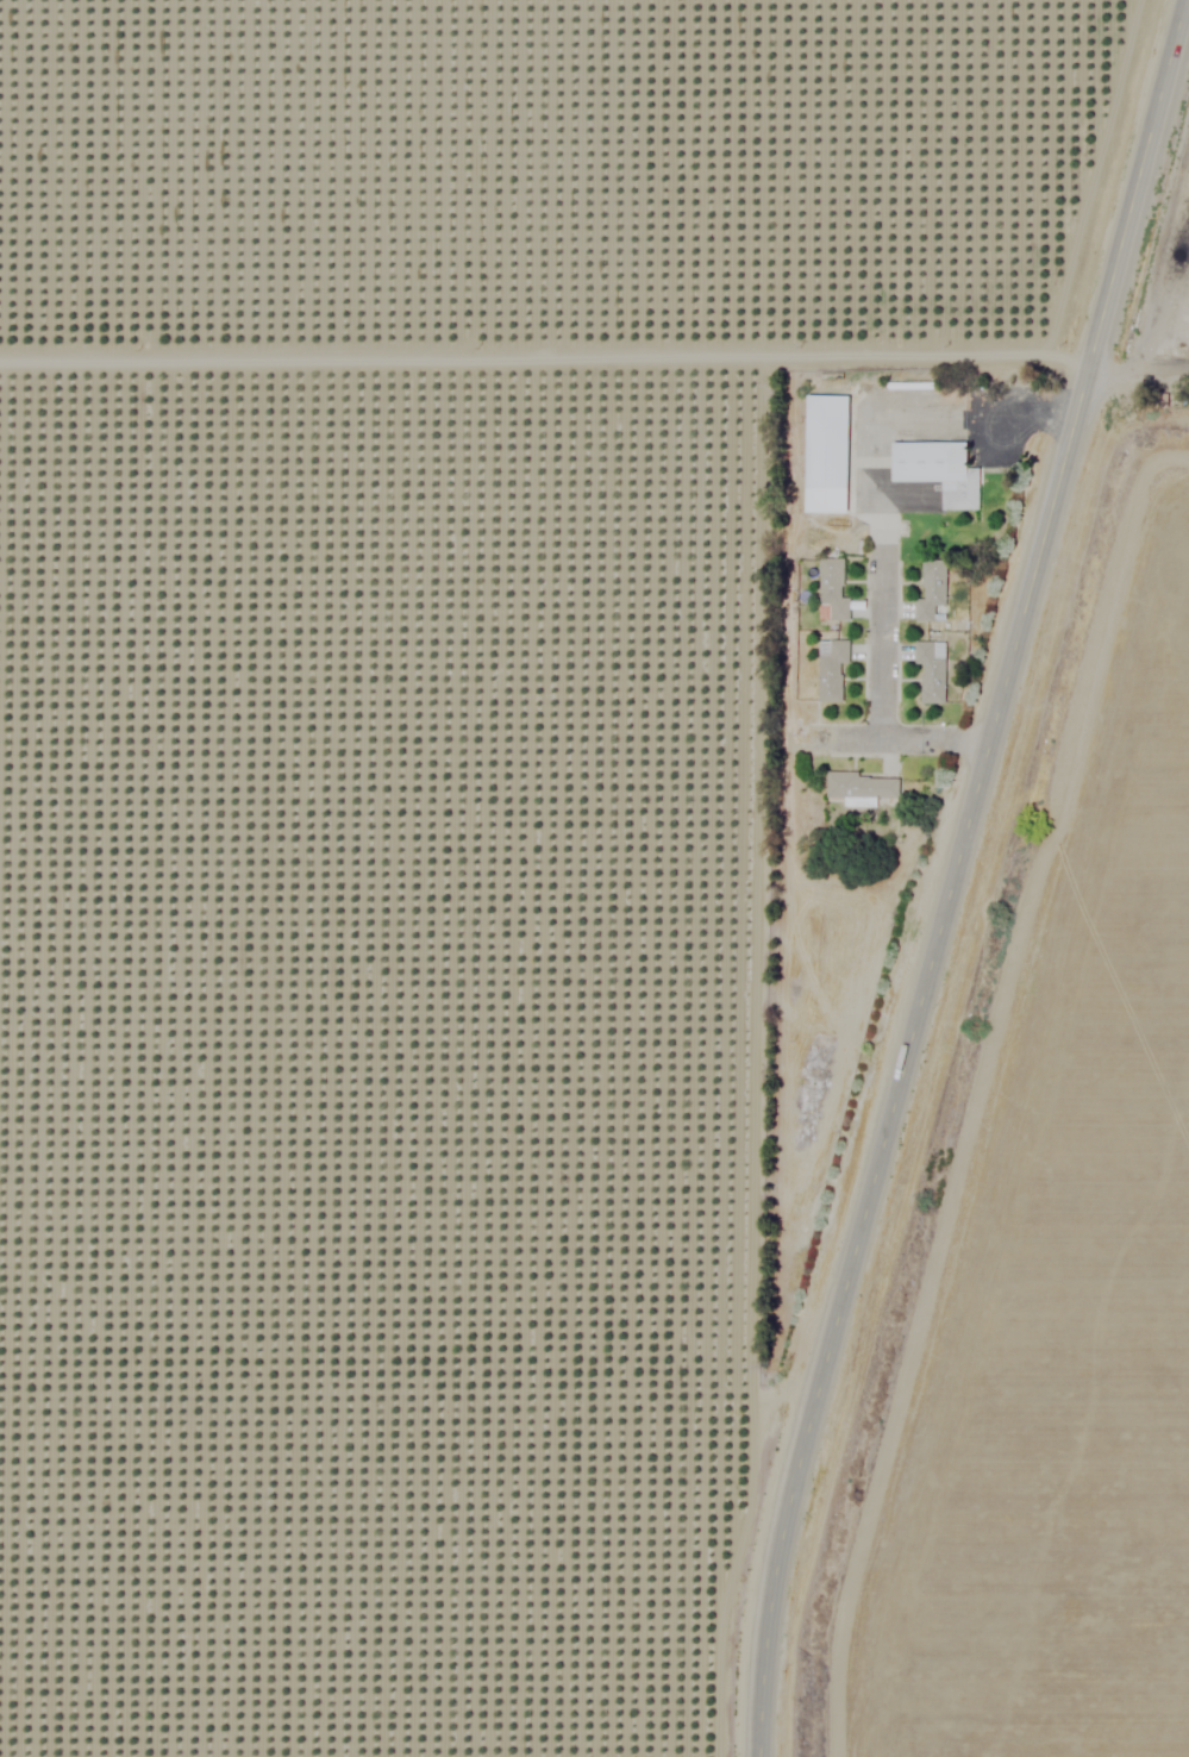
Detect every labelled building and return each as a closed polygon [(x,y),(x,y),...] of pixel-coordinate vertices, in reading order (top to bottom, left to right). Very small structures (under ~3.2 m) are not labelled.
[(850,394),(808,394),(808,425),(802,425),(802,432),(795,432),(795,434),(804,434),(804,453),(806,453),(806,511),(849,511),(850,394)] [(894,479),(942,480),(942,508),(980,508),(980,466),(969,466),(969,440),(894,440),(894,479)] [(842,576),(842,557),(820,557),(820,575),(842,576)] [(948,575),(948,558),(922,558),(921,574),(948,575)] [(946,641),(921,640),(919,692),(944,693),(946,641)] [(827,799),(843,799),(843,805),(871,805),(871,797),(899,797),(899,774),(827,773),(827,799)]
